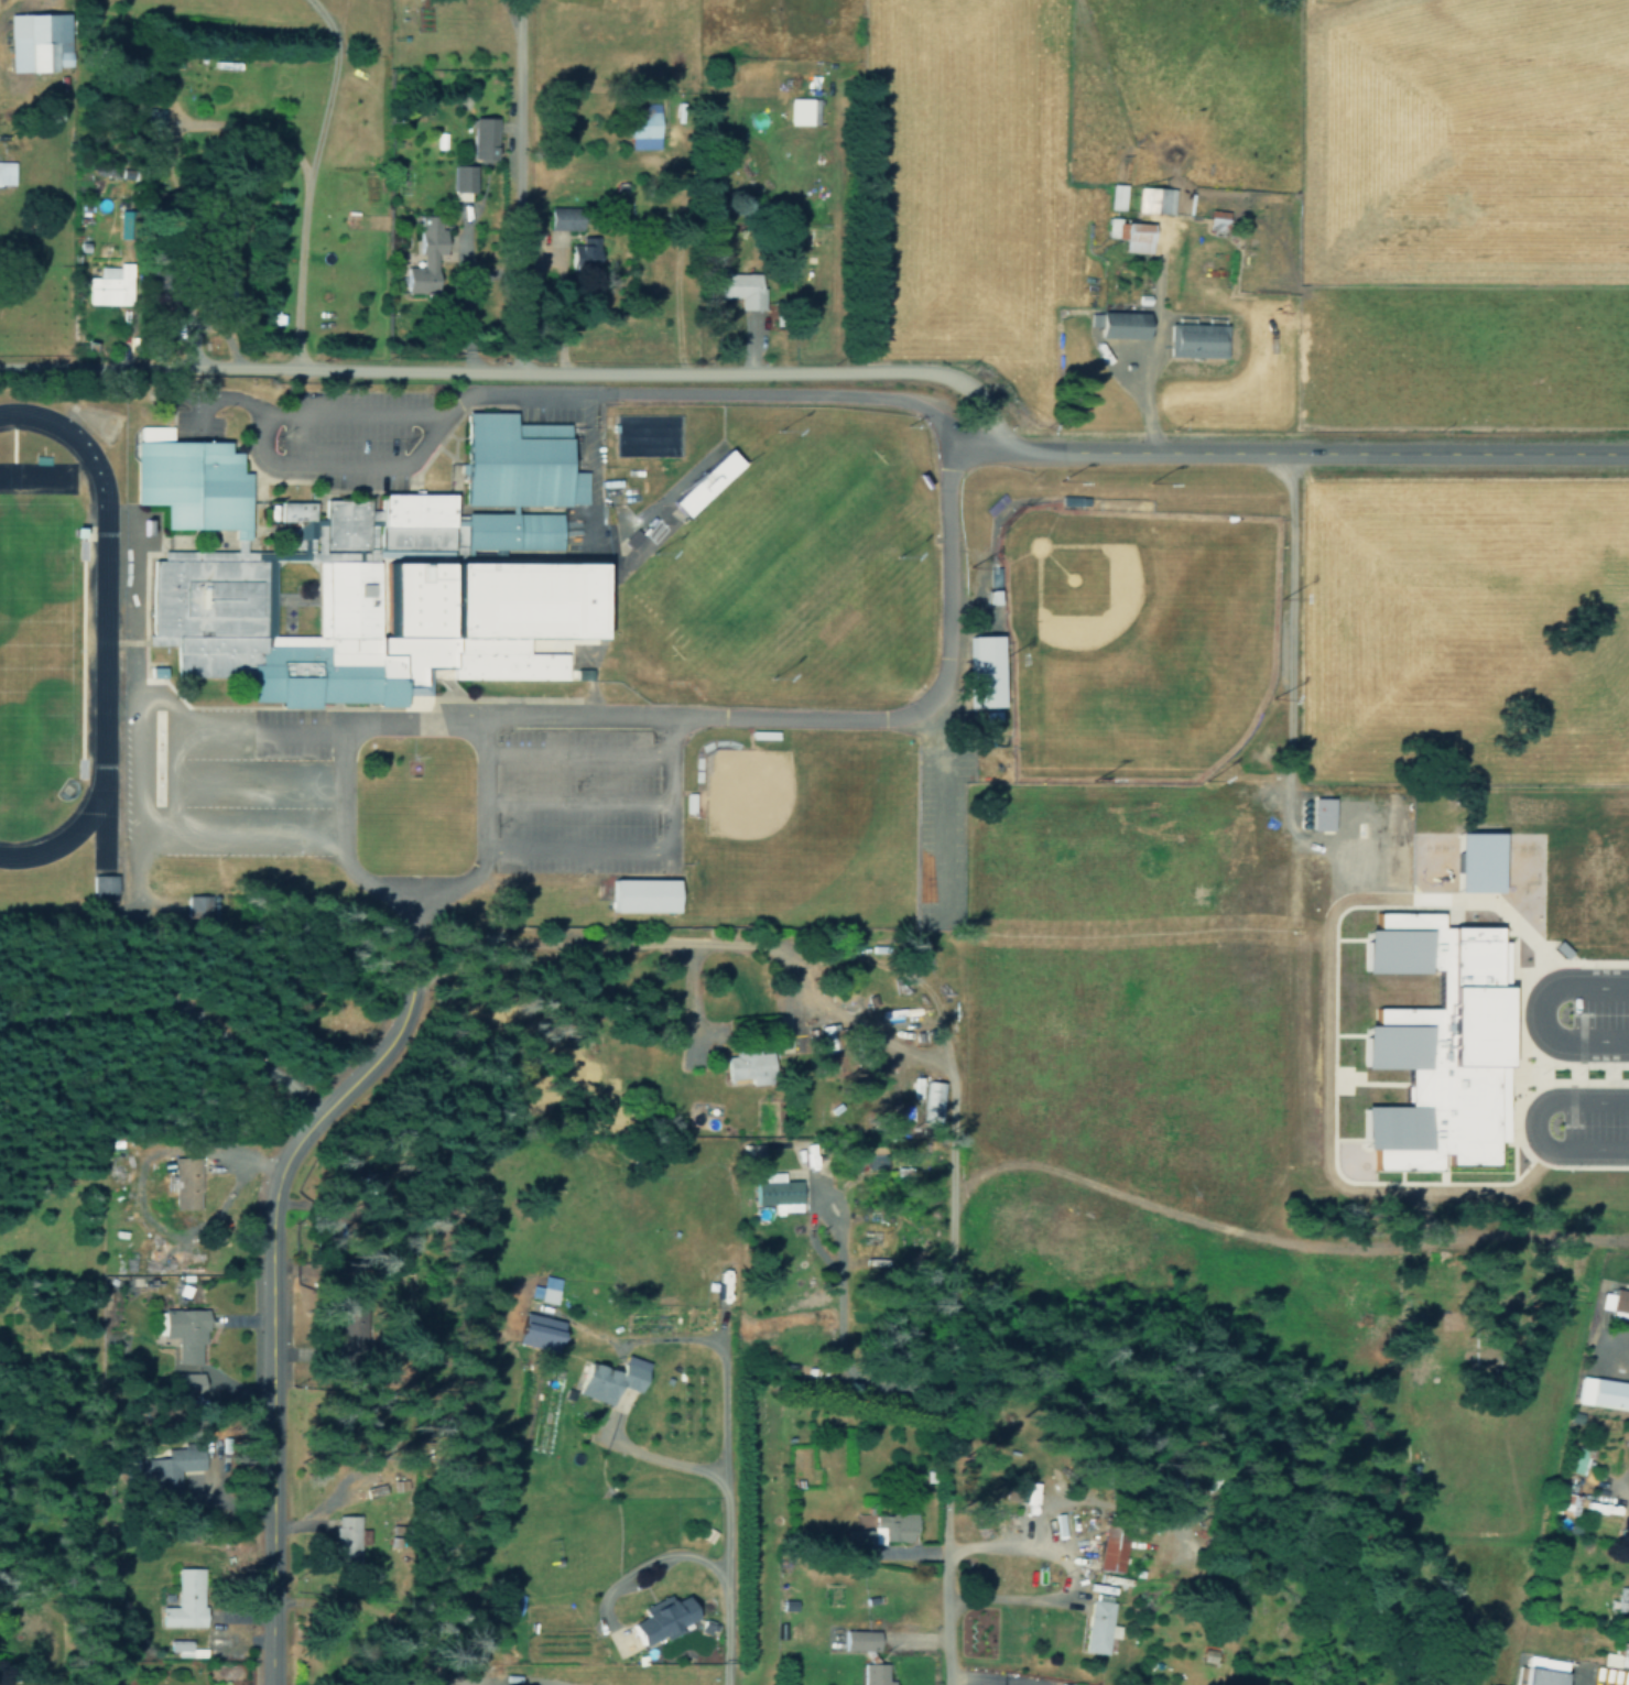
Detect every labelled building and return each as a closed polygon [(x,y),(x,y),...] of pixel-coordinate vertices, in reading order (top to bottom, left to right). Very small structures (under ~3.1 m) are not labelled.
[(9,71),(53,70),(53,51),(67,50),(65,12),(7,14),(9,71)] [(789,94),(789,131),(827,129),(826,93),(789,94)] [(627,111),(628,155),(665,154),(666,112),(627,111)] [(471,158),(494,158),(494,118),(472,117),(471,158)] [(13,185),(13,161),(0,161),(0,185),(13,185)] [(451,191),(472,191),(473,165),(452,164),(451,191)] [(1112,182),(1112,214),(1129,214),(1131,184),(1112,182)] [(1137,185),(1139,213),(1175,215),(1177,187),(1137,185)] [(579,230),(580,207),(550,206),(549,229),(579,230)] [(1227,210),(1209,209),(1208,230),(1226,230),(1227,210)] [(435,254),(443,254),(444,227),(439,227),(440,215),(419,215),(419,266),(404,266),(404,292),(435,292),(435,254)] [(1108,220),(1127,222),(1127,229),(1161,229),(1153,267),(1126,267),(1128,240),(1106,241),(1108,220)] [(596,237),(580,236),(580,244),(569,244),(568,268),(582,268),(581,276),(594,277),(596,237)] [(87,304),(131,305),(132,262),(118,262),(118,267),(99,266),(99,276),(87,276),(87,304)] [(726,272),(726,268),(706,268),(706,297),(738,297),(738,309),(762,309),(763,287),(757,287),(757,273),(726,272)] [(1103,313),(1103,339),(1152,343),(1153,312),(1103,313)] [(1167,356),(1224,357),(1224,324),(1168,323),(1167,356)] [(464,412),(510,412),(510,437),(513,437),(514,437),(514,423),(565,423),(565,471),(578,471),(578,488),(578,502),(564,502),(563,506),(526,504),(520,504),(469,504),(463,504),(463,414),(464,412)] [(133,439),(137,439),(141,439),(141,425),(162,425),(162,414),(175,414),(175,439),(221,439),(225,439),(225,449),(237,449),(237,469),(246,470),(247,537),(242,537),(231,537),(231,528),(194,528),(160,528),(160,502),(132,502),(132,500),(133,439)] [(740,464),(725,448),(668,502),(683,517),(740,464)] [(370,508),(370,513),(370,517),(369,520),(367,520),(367,523),(369,523),(369,548),(374,548),(374,523),(381,523),(381,548),(449,548),(450,492),(419,491),(419,489),(414,489),(410,489),(410,491),(381,491),(381,508),(376,508),(370,508)] [(1058,496),(1058,506),(1084,506),(1085,496),(1058,496)] [(323,498),(323,518),(323,524),(323,550),(325,550),(367,548),(367,523),(367,520),(367,517),(370,517),(370,513),(368,513),(367,498),(323,498)] [(265,502),(265,518),(274,519),(274,536),(298,536),(298,545),(298,550),(301,550),(313,550),(313,524),(323,524),(323,518),(312,518),(312,501),(281,500),(278,500),(278,502),(265,502)] [(464,510),(463,548),(509,548),(513,548),(558,548),(558,513),(563,513),(563,506),(526,504),(525,512),(520,511),(520,504),(469,504),(469,510),(464,510)] [(645,519),(650,522),(659,513),(654,510),(645,519)] [(620,540),(628,547),(641,535),(632,526),(620,540)] [(231,537),(231,550),(242,550),(242,537),(231,537)] [(159,550),(159,558),(272,558),(315,558),(323,558),(385,558),(450,559),(501,559),(501,548),(465,548),(463,548),(456,548),(449,548),(382,548),(381,548),(374,548),(369,548),(367,548),(325,550),(323,550),(313,550),(301,550),(301,552),(253,551),(242,551),(242,550),(231,550),(159,550)] [(509,548),(510,559),(562,558),(562,548),(558,548),(509,548)] [(159,558),(154,558),(151,558),(151,583),(151,598),(151,634),(150,645),(174,645),(174,676),(247,676),(247,699),(276,700),(276,706),(315,707),(315,702),(373,702),(373,707),(401,707),(401,694),(414,694),(414,677),(425,677),(425,667),(432,667),(441,667),(441,654),(444,654),(448,654),(450,678),(563,678),(562,652),(526,652),(525,635),(450,635),(415,635),(385,635),(385,620),(385,602),(385,558),(315,558),(315,591),(314,599),(314,605),(314,634),(295,634),(283,633),(272,633),(272,599),(272,591),(272,558),(159,558)] [(450,559),(450,594),(450,607),(450,620),(450,635),(594,637),(594,558),(562,558),(510,559),(450,559)] [(985,566),(986,585),(982,585),(982,601),(993,601),(993,586),(996,586),(996,566),(985,566)] [(967,634),(968,706),(997,706),(996,634),(977,634),(967,634)] [(146,665),(146,676),(162,676),(162,664),(146,665)] [(1329,797),(1309,797),(1309,829),(1330,829),(1329,797)] [(1497,832),(1456,831),(1455,891),(1496,891),(1497,832)] [(89,873),(88,903),(110,903),(111,873),(89,873)] [(609,880),(609,912),(671,911),(671,880),(609,880)] [(184,892),(184,917),(206,916),(206,893),(184,892)] [(1495,1164),(1495,1141),(1504,1141),(1505,940),(1496,940),(1496,925),(1439,925),(1439,911),(1375,911),(1375,928),(1362,928),(1362,971),(1438,971),(1437,1007),(1392,1007),(1391,1024),(1362,1024),(1361,1067),(1407,1067),(1407,1105),(1361,1105),(1361,1148),(1374,1148),(1374,1169),(1437,1169),(1438,1153),(1448,1153),(1448,1163),(1495,1164)] [(723,1054),(724,1083),(769,1083),(768,1052),(723,1054)] [(923,1120),(941,1121),(943,1081),(924,1080),(923,1120)] [(866,1156),(866,1167),(883,1166),(883,1156),(866,1156)] [(199,1157),(173,1157),(174,1209),(200,1209),(199,1157)] [(752,1181),(752,1203),(799,1202),(799,1181),(781,1181),(781,1168),(761,1170),(760,1181),(752,1181)] [(539,1285),(535,1298),(550,1305),(555,1290),(539,1285)] [(1605,1318),(1628,1323),(1628,1290),(1611,1286),(1605,1318)] [(205,1309),(162,1309),(163,1336),(176,1336),(176,1364),(200,1363),(200,1343),(205,1343),(205,1309)] [(521,1312),(514,1342),(550,1352),(558,1320),(521,1312)] [(583,1360),(571,1391),(574,1392),(606,1406),(613,1410),(621,1414),(641,1369),(619,1361),(615,1370),(583,1360)] [(200,1372),(173,1373),(174,1397),(201,1396),(200,1372)] [(1573,1403),(1628,1411),(1628,1382),(1576,1373),(1573,1403)] [(202,1470),(201,1445),(166,1446),(166,1457),(134,1457),(134,1477),(151,1476),(151,1495),(179,1494),(179,1470),(202,1470)] [(1588,1476),(1595,1449),(1578,1445),(1571,1471),(1588,1476)] [(1554,1475),(1547,1510),(1571,1514),(1575,1496),(1567,1493),(1570,1483),(1562,1482),(1563,1476),(1554,1475)] [(873,1513),(873,1531),(849,1531),(849,1560),(871,1560),(871,1543),(882,1543),(882,1540),(913,1540),(913,1513),(873,1513)] [(358,1515),(334,1515),(335,1562),(358,1561),(358,1544),(368,1543),(368,1529),(358,1529),(358,1515)] [(1099,1530),(1092,1568),(1117,1573),(1123,1534),(1099,1530)] [(176,1606),(159,1607),(159,1626),(202,1626),(201,1568),(175,1568),(176,1606)] [(1612,1612),(1628,1613),(1628,1591),(1617,1590),(1612,1612)] [(629,1622),(636,1633),(642,1645),(693,1620),(681,1592),(670,1598),(666,1594),(639,1606),(642,1612),(629,1622)] [(1089,1597),(1114,1602),(1104,1654),(1080,1651),(1089,1597)] [(877,1650),(877,1630),(843,1630),(843,1650),(877,1650)] [(190,1640),(168,1640),(169,1655),(196,1654),(196,1648),(190,1648),(190,1640)] [(1598,1664),(1628,1669),(1628,1684),(1508,1684),(1514,1651),(1598,1664)] [(886,1680),(886,1664),(863,1663),(862,1684),(892,1684),(892,1680),(886,1680)]
